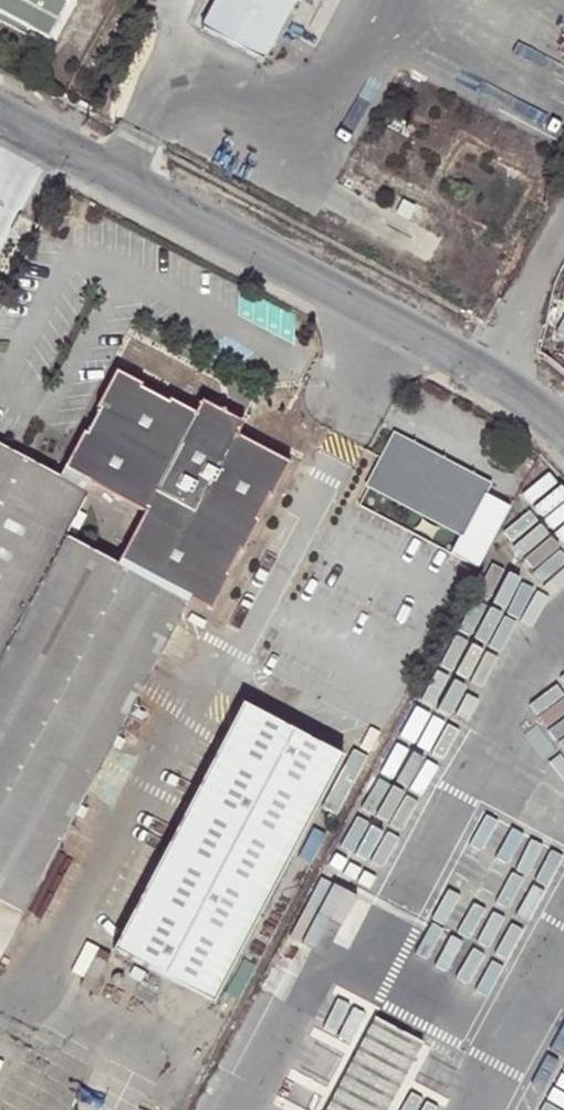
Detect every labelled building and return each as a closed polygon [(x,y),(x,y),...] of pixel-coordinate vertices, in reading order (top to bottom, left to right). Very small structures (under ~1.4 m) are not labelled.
[(4,15),(29,29),(50,40),(71,1),(69,0),(0,0),(0,13),(4,15)] [(202,26),(265,58),(296,0),(217,0),(202,26)] [(26,34),(29,29),(4,15),(1,21),(26,34)] [(291,466),(237,437),(236,440),(231,437),(226,413),(224,412),(199,420),(194,418),(195,414),(169,401),(168,403),(141,389),(143,386),(115,372),(96,410),(99,411),(86,435),(82,434),(58,480),(0,448),(0,900),(26,914),(189,605),(211,615),(230,581),(226,579),(241,552),(244,554),(260,524),(257,522),(269,499),(272,500),(291,466)] [(199,420),(224,412),(226,413),(231,437),(236,440),(237,437),(246,422),(226,411),(204,399),(195,414),(194,418),(199,420)] [(453,555),(480,570),(498,535),(516,502),(489,488),(493,480),(445,454),(440,464),(421,454),(425,444),(401,431),(374,484),(465,531),(453,555)] [(445,454),(425,444),(421,454),(440,464),(445,454)] [(245,703),(115,949),(216,1003),(347,757),(245,703)] [(26,914),(0,900),(0,962),(26,914)]
